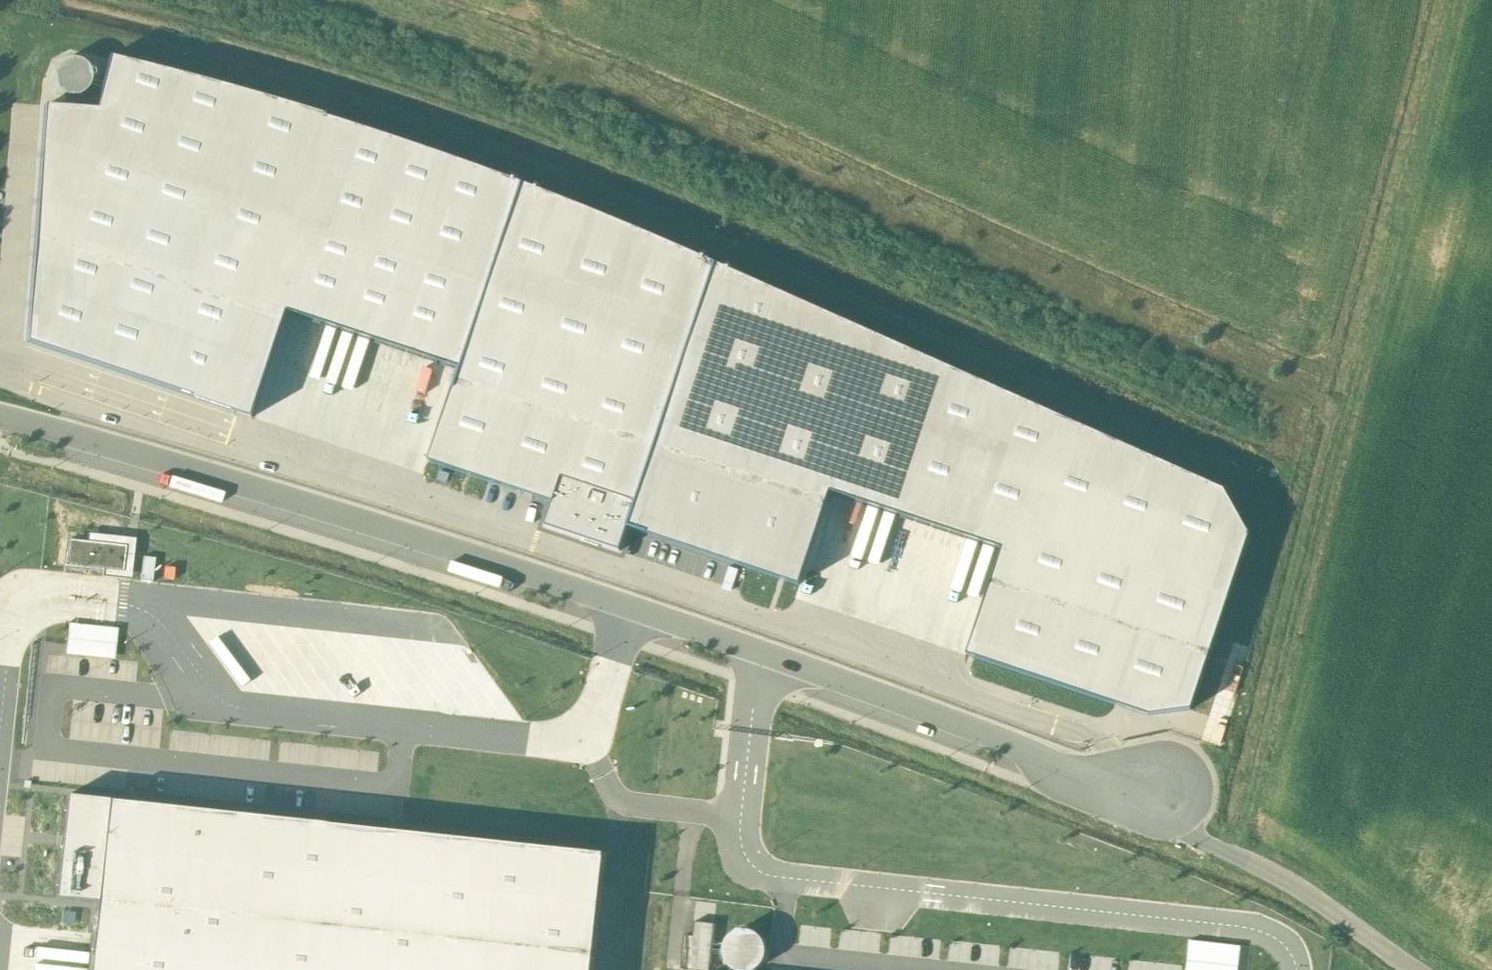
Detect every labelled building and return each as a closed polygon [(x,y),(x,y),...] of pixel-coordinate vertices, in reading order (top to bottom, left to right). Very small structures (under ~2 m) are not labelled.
[(44,105),(26,341),(253,417),(288,312),(299,315),(315,321),(332,326),(349,332),(365,337),(381,342),(398,348),(415,353),(431,359),(446,364),(460,368),(428,461),(552,501),(544,525),(620,551),(628,526),(798,584),(830,491),(841,494),(857,500),(874,505),(890,511),(907,517),(923,522),(940,528),(957,534),(973,539),(991,545),(1001,548),(966,654),(1148,715),(1190,709),(1249,534),(1223,489),(716,263),(522,182),(387,135),(248,92),(108,56),(95,109),(44,105)] [(87,59),(52,60),(53,85),(88,84),(87,59)] [(126,545),(69,539),(66,565),(124,571),(126,545)] [(114,658),(118,628),(86,624),(69,622),(66,643),(65,653),(114,658)] [(96,902),(106,800),(66,796),(55,898),(96,902)] [(602,853),(492,841),(106,800),(88,969),(590,969),(602,853)]
